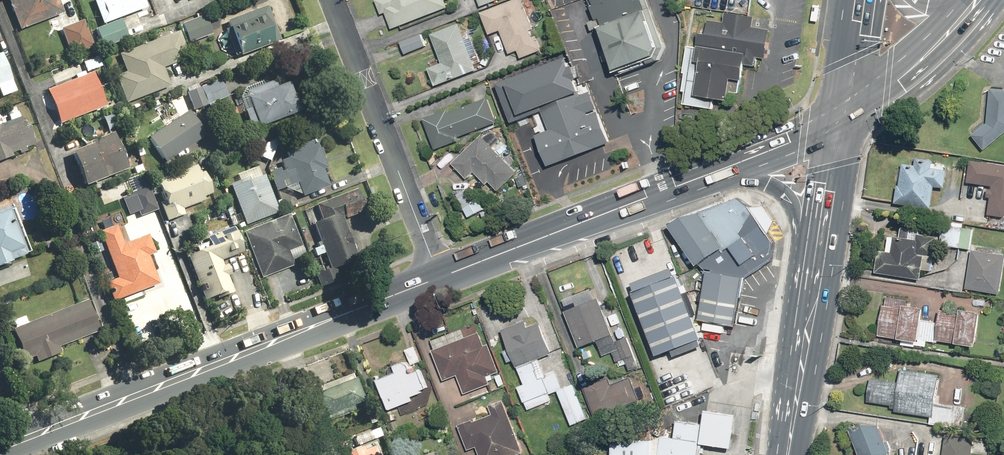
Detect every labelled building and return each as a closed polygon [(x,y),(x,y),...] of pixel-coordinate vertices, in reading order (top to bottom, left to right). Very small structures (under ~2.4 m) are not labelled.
[(15,31),(60,14),(55,0),(3,0),(15,31)] [(100,25),(143,7),(140,0),(90,0),(100,25)] [(379,15),(383,13),(389,29),(446,8),(444,1),(447,0),(373,0),(379,15)] [(487,35),(497,30),(507,54),(515,50),(518,58),(539,49),(520,0),(510,0),(478,12),(487,35)] [(639,0),(580,0),(605,67),(657,48),(639,0)] [(277,41),(263,6),(221,22),(235,57),(277,41)] [(179,23),(187,43),(210,34),(202,14),(179,23)] [(708,32),(700,31),(697,51),(688,49),(681,91),(684,91),(682,103),(711,108),(712,99),(726,101),(730,77),(738,78),(741,64),(749,66),(754,66),(755,57),(763,59),(767,30),(749,27),(751,19),(747,19),(727,16),(725,27),(709,24),(708,32)] [(100,49),(127,38),(118,18),(92,29),(100,49)] [(91,45),(80,20),(57,29),(67,55),(91,45)] [(440,63),(427,68),(433,86),(476,70),(459,23),(429,34),(440,63)] [(117,54),(123,71),(112,75),(123,103),(168,86),(161,68),(186,58),(176,31),(117,54)] [(403,54),(424,46),(419,34),(399,42),(403,54)] [(11,80),(0,53),(0,84),(11,80)] [(100,66),(96,55),(80,62),(85,73),(100,66)] [(564,56),(493,82),(508,121),(541,109),(549,130),(534,136),(545,166),(606,144),(586,92),(579,95),(564,56)] [(44,90),(57,123),(102,105),(89,72),(44,90)] [(235,95),(250,134),(307,112),(292,73),(235,95)] [(218,79),(183,92),(190,111),(225,98),(218,79)] [(987,121),(970,136),(983,150),(1003,132),(1003,90),(989,89),(987,121)] [(445,110),(422,118),(432,150),(456,142),(454,138),(496,122),(486,97),(446,113),(445,110)] [(162,163),(203,134),(185,109),(145,138),(162,163)] [(11,157),(9,153),(15,151),(16,155),(25,151),(23,147),(36,143),(29,124),(22,126),(18,116),(16,110),(5,114),(8,120),(0,123),(0,161),(11,157)] [(515,173),(492,149),(501,141),(491,130),(482,138),(480,136),(451,164),(465,179),(473,172),(484,184),(488,181),(497,191),(515,173)] [(78,187),(123,167),(109,133),(64,152),(78,187)] [(282,188),(300,197),(335,181),(328,165),(327,166),(319,149),(316,150),(312,139),(274,156),(278,166),(265,172),(273,191),(282,188)] [(892,203),(931,207),(933,187),(943,188),(945,164),(901,160),(901,168),(899,168),(897,185),(894,185),(892,203)] [(986,216),(1003,219),(1003,166),(969,160),(965,182),(991,186),(990,190),(986,189),(985,199),(988,199),(986,216)] [(202,196),(207,194),(200,171),(194,173),(191,165),(149,179),(164,221),(183,215),(181,208),(203,201),(202,196)] [(277,211),(262,172),(258,174),(255,166),(234,174),(236,180),(226,183),(242,225),(277,211)] [(120,196),(127,215),(135,212),(137,217),(156,210),(147,186),(120,196)] [(483,209),(470,186),(454,194),(467,217),(483,209)] [(315,247),(308,249),(311,256),(317,254),(318,257),(322,255),(327,268),(356,258),(341,217),(361,210),(353,188),(333,195),(311,203),(318,221),(311,224),(317,239),(313,241),(315,247)] [(31,252),(8,194),(0,197),(0,264),(31,252)] [(668,228),(691,266),(698,262),(705,270),(741,276),(773,257),(774,240),(750,207),(738,198),(668,228)] [(289,261),(304,256),(287,213),(241,232),(260,279),(291,266),(289,261)] [(918,280),(922,256),(934,258),(938,236),(918,233),(920,224),(900,221),(897,237),(887,236),(884,250),(877,249),(873,272),(918,280)] [(968,250),(971,229),(941,224),(938,246),(968,250)] [(241,252),(229,225),(200,238),(202,242),(199,243),(189,248),(191,252),(182,256),(201,300),(217,293),(219,296),(231,291),(230,288),(218,262),(241,252)] [(102,281),(109,301),(155,284),(145,257),(153,254),(145,233),(118,243),(112,226),(95,232),(112,278),(102,281)] [(1003,256),(1003,255),(969,250),(964,288),(998,293),(1003,256)] [(741,276),(705,270),(698,313),(733,319),(741,276)] [(705,342),(678,275),(635,293),(661,359),(705,342)] [(600,355),(611,351),(618,368),(635,361),(625,337),(614,341),(597,299),(594,300),(589,289),(561,300),(565,312),(563,313),(577,348),(595,341),(600,355)] [(926,348),(927,342),(974,345),(977,312),(937,310),(936,321),(918,320),(920,307),(907,305),(908,297),(886,294),(884,306),(880,305),(876,336),(900,339),(900,346),(926,348)] [(20,362),(32,357),(34,362),(61,351),(59,346),(97,331),(83,299),(26,322),(23,316),(10,321),(12,327),(7,329),(20,362)] [(531,361),(551,353),(536,315),(500,330),(522,384),(515,387),(525,411),(551,401),(542,377),(538,378),(531,361)] [(430,350),(441,381),(456,376),(462,394),(489,384),(486,376),(499,372),(488,343),(482,345),(478,333),(430,350)] [(432,404),(419,369),(409,367),(406,360),(390,365),(392,371),(374,378),(386,410),(397,406),(400,415),(432,404)] [(897,370),(896,381),(869,378),(866,402),(893,406),(892,413),(931,418),(937,375),(897,370)] [(351,373),(302,392),(309,410),(318,406),(324,423),(354,411),(351,405),(361,401),(351,373)] [(609,384),(608,379),(582,388),(591,416),(637,400),(629,377),(609,384)] [(587,417),(572,383),(555,391),(571,425),(587,417)] [(457,425),(466,451),(475,447),(478,454),(518,454),(521,454),(501,399),(486,405),(490,415),(472,422),(471,419),(457,425)] [(657,454),(699,454),(701,443),(728,447),(734,415),(703,410),(700,425),(674,420),(671,438),(660,436),(657,454)] [(848,429),(855,454),(886,454),(886,452),(878,426),(848,429)] [(377,428),(349,437),(353,448),(339,453),(339,454),(386,454),(377,428)] [(971,440),(943,436),(941,454),(969,454),(971,440)] [(446,443),(411,454),(449,454),(446,443)]
